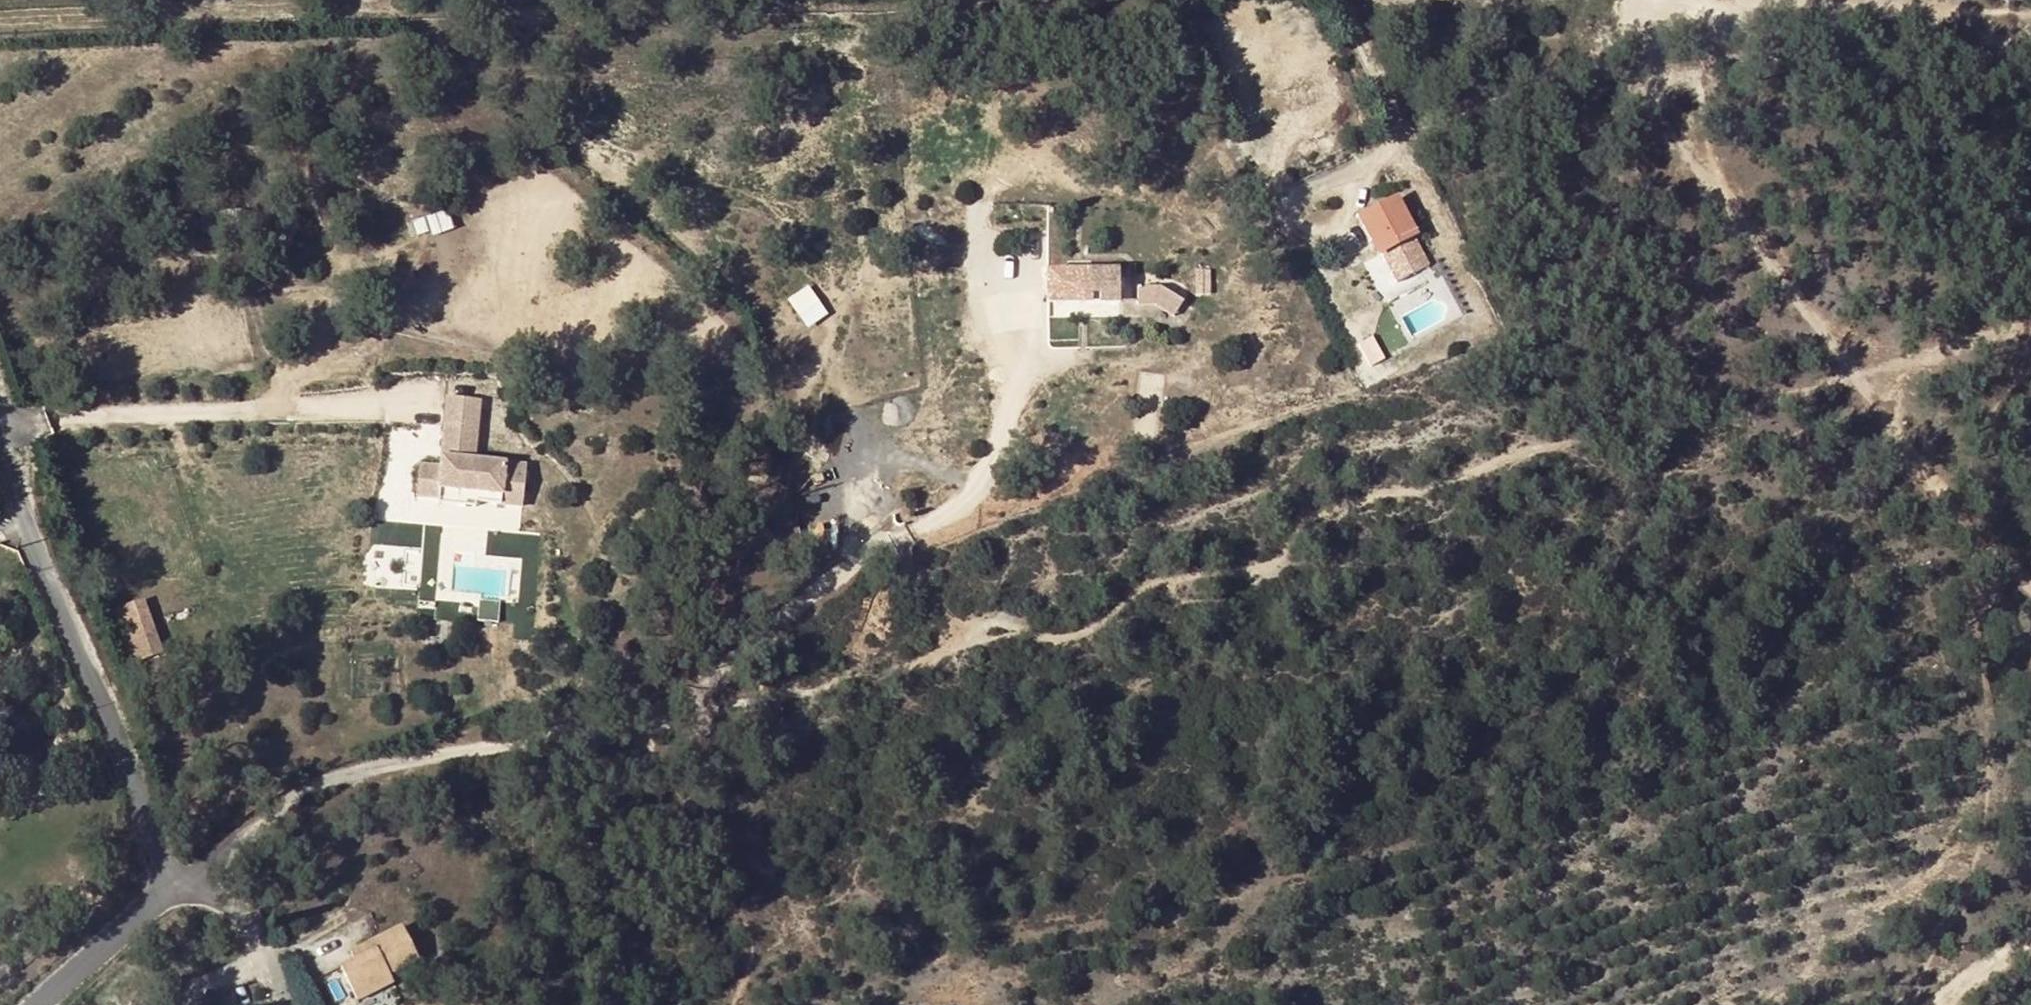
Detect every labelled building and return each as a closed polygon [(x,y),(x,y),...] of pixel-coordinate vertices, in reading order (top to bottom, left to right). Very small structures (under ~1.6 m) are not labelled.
[(1394,201),(1367,215),(1377,235),(1372,237),(1378,249),(1410,233),(1394,201)] [(1362,218),(1372,237),(1377,235),(1367,215),(1362,218)] [(1045,268),(1046,302),(1117,301),(1116,267),(1089,268),(1088,275),(1073,275),(1073,268),(1045,268)] [(791,297),(807,327),(828,315),(812,286),(791,297)] [(1380,350),(1356,360),(1363,375),(1386,366),(1380,350)] [(448,394),(445,423),(509,429),(512,399),(448,394)] [(415,496),(437,498),(438,489),(474,491),(472,501),(520,507),(523,474),(505,472),(509,429),(445,423),(439,468),(419,464),(415,496)] [(474,491),(438,489),(437,498),(436,504),(471,508),(472,501),(474,491)] [(116,606),(129,664),(163,656),(149,598),(116,606)] [(402,926),(364,944),(368,953),(354,959),(340,965),(357,1000),(394,982),(390,974),(418,959),(402,926)] [(351,951),(354,959),(368,953),(364,944),(351,951)]
